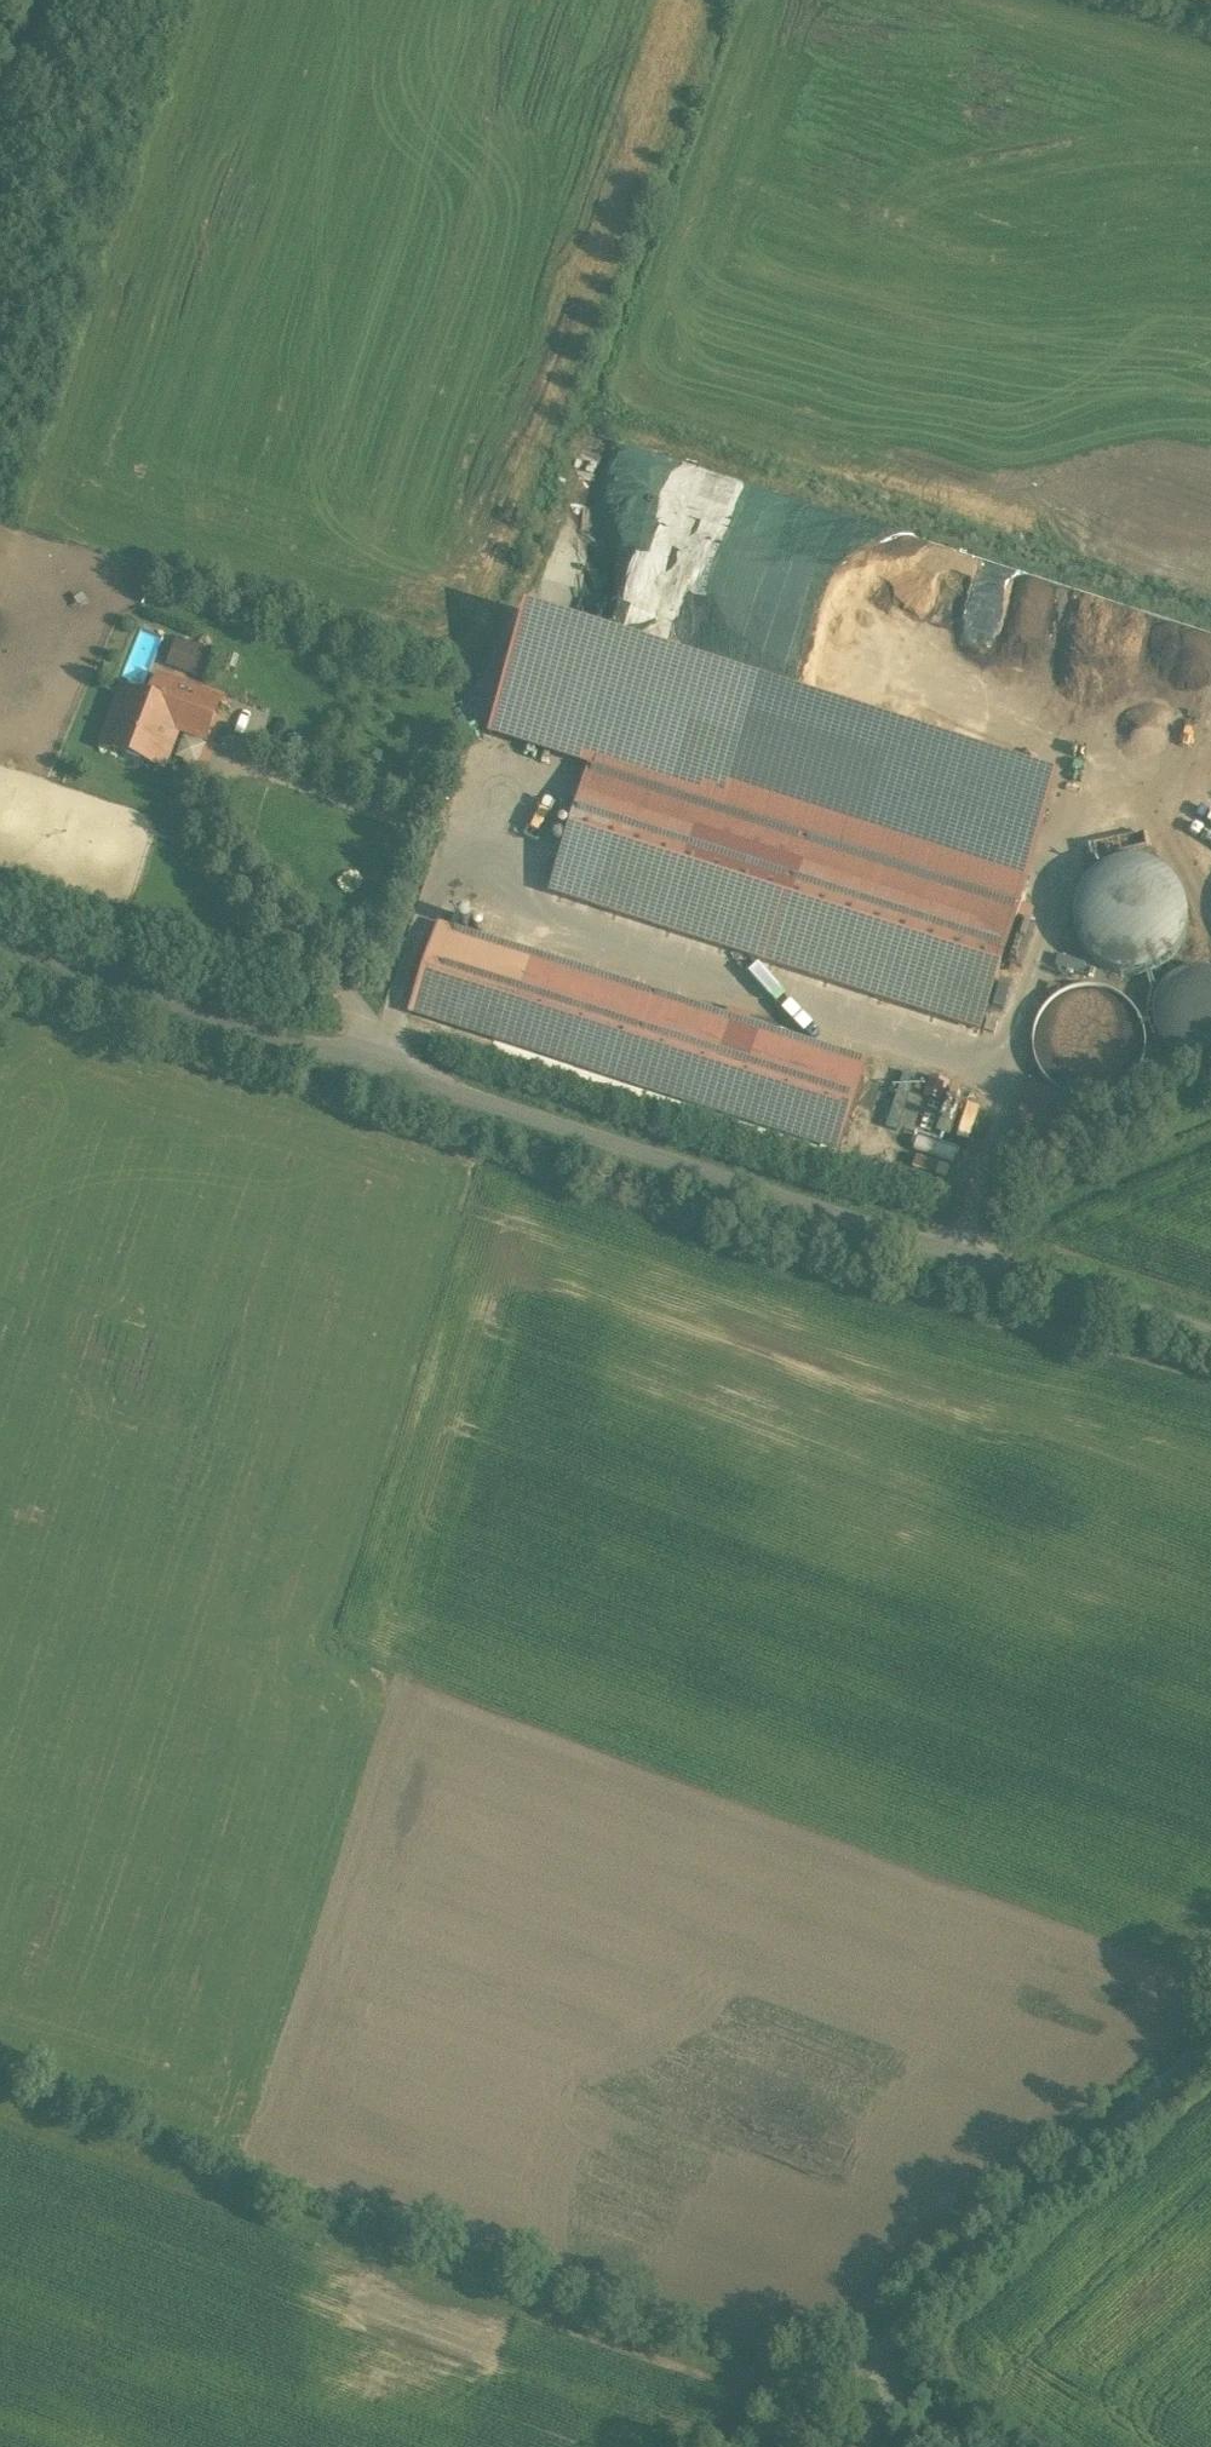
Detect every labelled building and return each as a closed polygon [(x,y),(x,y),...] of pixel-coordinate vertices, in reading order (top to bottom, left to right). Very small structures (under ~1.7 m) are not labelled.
[(1159,650),(1169,621),(1155,616),(1152,616),(1108,601),(1106,600),(1082,592),(1073,591),(1071,619),(1066,632),(1065,649),(1122,669),(1072,666),(1068,712),(1086,714),(1086,718),(1109,720),(1136,729),(1153,680),(1138,675),(1141,666),(1142,649),(1159,650)] [(1059,785),(527,615),(489,735),(1019,905),(1021,906),(1059,785)] [(177,638),(169,668),(208,678),(216,649),(177,638)] [(219,704),(161,682),(152,704),(124,694),(105,745),(164,768),(178,730),(205,740),(219,704)] [(1019,905),(595,769),(554,894),(979,1030),(1019,905)] [(1184,939),(1188,917),(1183,895),(1170,877),(1151,865),(1129,861),(1107,866),(1089,879),(1077,898),(1073,920),(1078,942),(1091,960),(1110,972),(1132,976),(1153,971),(1172,958),(1184,939)] [(1021,921),(1008,964),(1021,969),(1035,925),(1021,921)] [(867,1062),(438,924),(408,1017),(838,1154),(867,1062)] [(1197,970),(1180,974),(1165,984),(1156,999),(1153,1016),(1156,1033),(1166,1048),(1181,1057),(1199,1060),(1210,1058),(1210,973),(1197,970)] [(1058,986),(1049,983),(1046,993),(1054,996),(1058,986)] [(1001,984),(993,1010),(1004,1014),(1012,987),(1001,984)] [(1142,1065),(1145,1043),(1141,1022),(1128,1004),(1109,992),(1088,988),(1066,993),(1048,1005),(1036,1024),(1032,1045),(1037,1067),(1050,1085),(1068,1097),(1090,1101),(1112,1096),(1130,1083),(1142,1065)] [(998,1022),(988,1019),(984,1031),(994,1034),(998,1022)] [(954,1164),(959,1151),(920,1137),(915,1150),(954,1164)]
